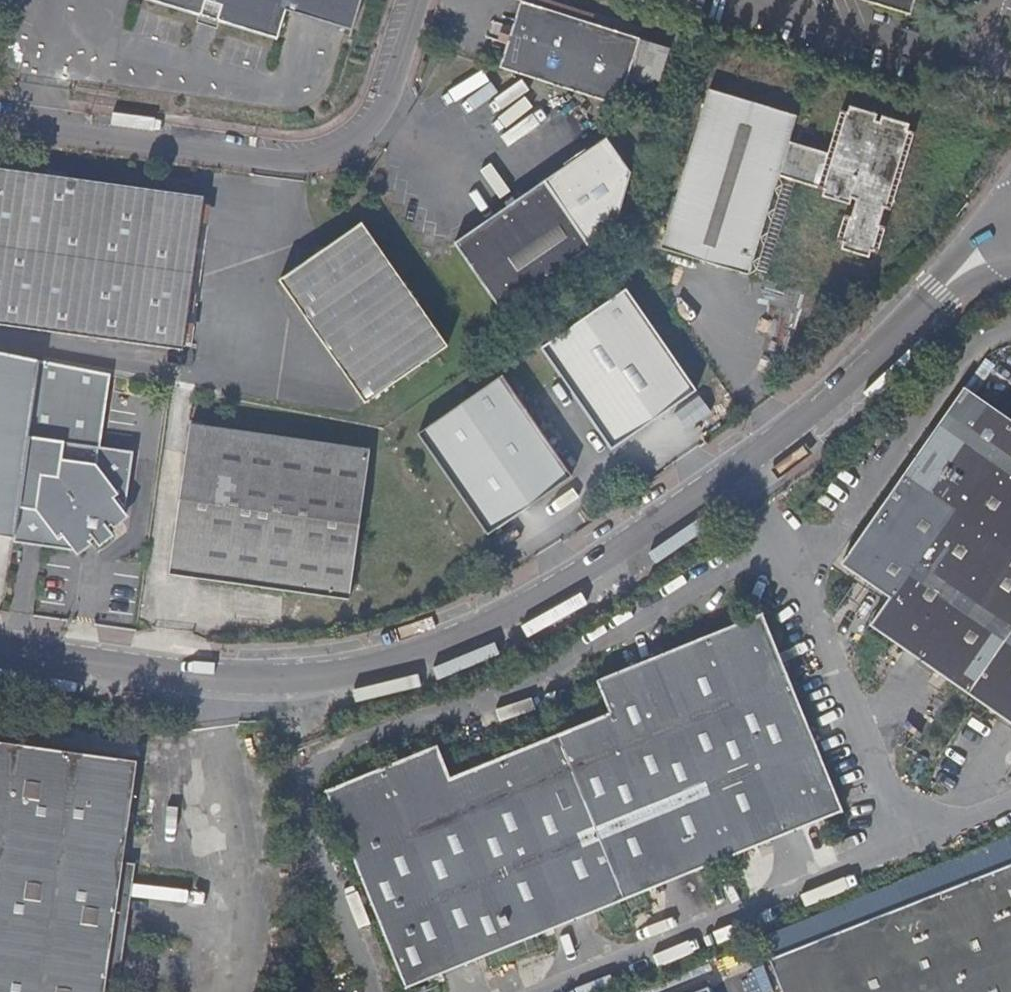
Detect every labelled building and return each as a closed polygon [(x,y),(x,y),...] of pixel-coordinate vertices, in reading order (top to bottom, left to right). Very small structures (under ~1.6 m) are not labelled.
[(200,16),(203,13),(207,1),(221,5),(218,17),(220,22),(279,39),(288,10),(353,29),(362,0),(152,0),(200,16)] [(910,14),(915,0),(863,0),(910,14)] [(221,5),(207,1),(203,13),(218,17),(221,5)] [(641,38),(521,1),(500,67),(620,104),(641,38)] [(798,116),(710,89),(661,248),(750,274),(779,176),(824,190),(823,196),(850,204),(852,198),(857,199),(851,216),(845,214),(837,240),(844,242),(842,249),(869,257),(872,250),(878,252),(886,227),(880,225),(885,208),(891,210),(915,132),(908,130),(910,124),(881,115),(880,121),(876,120),(877,114),(850,106),(848,112),(842,110),(828,153),(790,141),(798,116)] [(0,167),(0,324),(184,348),(206,196),(0,167)] [(546,179),(455,243),(504,313),(595,251),(546,179)] [(362,222),(280,279),(367,403),(449,345),(362,222)] [(627,289),(543,347),(613,448),(697,390),(627,289)] [(138,346),(136,360),(166,364),(168,351),(138,346)] [(0,351),(0,535),(16,537),(30,435),(41,359),(0,351)] [(504,375),(419,433),(489,535),(573,475),(504,375)] [(888,598),(868,626),(1010,727),(1010,420),(1010,422),(962,389),(838,566),(888,598)] [(370,448),(192,423),(171,574),(350,599),(370,448)] [(135,450),(30,435),(16,537),(15,541),(76,548),(78,553),(94,544),(91,541),(95,538),(100,545),(116,535),(110,527),(113,525),(115,528),(131,516),(126,511),(135,450)] [(609,714),(556,735),(449,779),(436,747),(325,792),(405,989),(623,901),(841,812),(760,615),(596,681),(609,714)] [(0,743),(0,991),(104,991),(136,762),(0,743)] [(769,959),(782,991),(1010,991),(1010,867),(769,959)]
